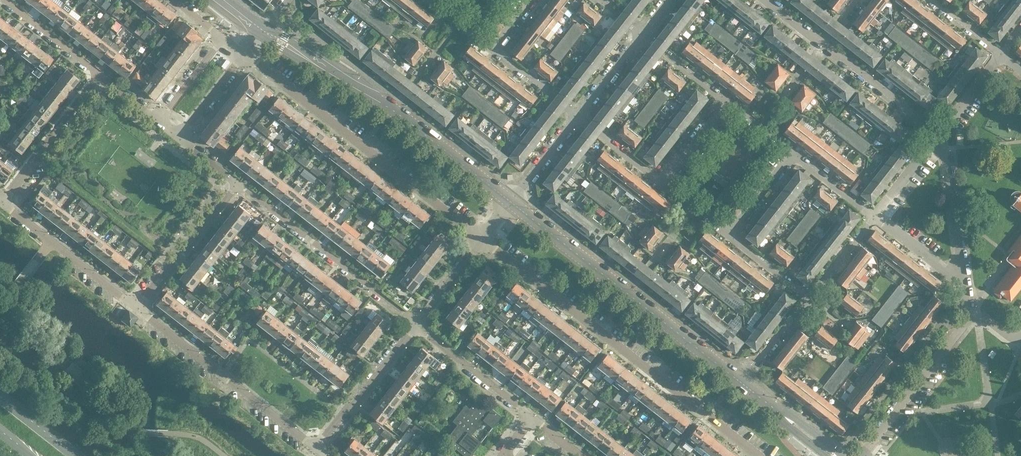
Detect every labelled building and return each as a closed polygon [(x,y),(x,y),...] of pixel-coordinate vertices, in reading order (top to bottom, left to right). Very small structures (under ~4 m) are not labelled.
[(51,1),(50,0),(38,0),(34,6),(42,12),(51,1)] [(158,1),(157,0),(145,0),(144,2),(145,3),(142,7),(149,12),(158,1)] [(271,0),(252,0),(263,8),(265,9),(266,9),(267,9),(267,8),(267,7),(267,6),(271,0)] [(409,0),(396,0),(391,5),(400,12),(409,0)] [(419,4),(413,0),(409,0),(400,12),(408,18),(419,4)] [(567,2),(564,0),(552,0),(550,2),(564,13),(568,9),(564,6),(567,2)] [(649,1),(648,0),(633,0),(632,1),(643,9),(649,1)] [(702,3),(699,0),(688,0),(686,3),(700,14),(703,9),(699,6),(702,3)] [(734,0),(720,0),(724,3),(721,7),(725,11),(734,0)] [(744,3),(741,0),(734,0),(725,11),(734,17),(744,3)] [(807,0),(793,0),(792,2),(800,9),(807,0)] [(816,5),(812,2),(814,0),(807,0),(800,9),(808,15),(816,5)] [(847,0),(846,0),(830,0),(828,3),(838,11),(847,0)] [(889,0),(872,0),(871,2),(881,10),(889,0)] [(905,0),(895,0),(896,1),(893,5),(898,9),(905,0)] [(917,1),(916,0),(905,0),(898,9),(906,15),(917,1)] [(1016,0),(1008,0),(1005,4),(1019,15),(1020,12),(1020,4),(1016,0)] [(57,13),(61,9),(51,1),(42,12),(50,19),(56,12),(57,13)] [(160,14),(166,7),(158,1),(149,12),(158,20),(162,16),(160,14)] [(617,41),(636,17),(643,9),(632,1),(607,33),(617,41)] [(914,22),(925,8),(917,1),(906,15),(914,22)] [(971,18),(979,7),(970,1),(962,11),(971,18)] [(564,13),(550,2),(544,10),(558,21),(564,13)] [(872,21),(881,10),(871,2),(862,13),(872,21)] [(586,20),(594,9),(585,3),(577,13),(586,20)] [(700,14),(686,3),(679,11),(693,22),(700,14)] [(742,23),(753,9),(744,3),(734,17),(742,23)] [(419,21),(427,11),(419,4),(408,18),(412,22),(415,18),(419,21)] [(1019,15),(1005,4),(998,13),(1012,23),(1019,15)] [(816,21),(824,11),(816,5),(808,15),(816,21)] [(166,26),(175,14),(166,7),(160,14),(162,16),(158,20),(166,26)] [(979,24),(987,14),(979,7),(971,18),(979,24)] [(923,28),(934,14),(925,8),(914,22),(923,28)] [(59,25),(68,14),(61,9),(57,13),(56,12),(50,19),(59,25)] [(319,26),(327,15),(319,9),(311,19),(319,26)] [(594,26),(602,16),(594,9),(586,20),(594,26)] [(750,30),(761,16),(753,9),(742,23),(750,30)] [(558,21),(544,10),(537,19),(551,29),(558,21)] [(427,28),(435,17),(427,11),(419,21),(427,28)] [(693,22),(679,11),(673,19),(687,30),(693,22)] [(857,37),(843,25),(842,24),(824,11),(816,21),(834,35),(849,47),(857,37)] [(864,32),(872,21),(862,13),(853,24),(864,32)] [(1012,23),(998,13),(995,17),(999,20),(996,24),(1006,32),(1012,23)] [(74,26),(77,21),(68,14),(59,25),(67,32),(73,25),(74,26)] [(931,34),(942,20),(934,14),(923,28),(931,34)] [(328,32),(338,18),(334,15),(331,18),(327,15),(319,26),(328,32)] [(761,33),(769,22),(761,16),(750,30),(754,33),(757,30),(761,33)] [(336,38),(347,24),(338,18),(328,32),(336,38)] [(203,37),(184,22),(183,23),(179,19),(172,28),(177,31),(176,33),(182,38),(182,37),(195,47),(203,37)] [(551,29),(537,19),(531,27),(541,35),(545,38),(551,29)] [(687,30),(673,19),(666,27),(677,35),(680,32),(683,35),(687,30)] [(939,41),(950,27),(942,20),(931,34),(939,41)] [(11,27),(3,21),(0,25),(0,38),(3,40),(8,35),(6,34),(11,27)] [(75,38),(84,27),(77,21),(74,26),(73,25),(67,32),(75,38)] [(344,45),(355,31),(347,24),(336,38),(344,45)] [(999,40),(1006,32),(996,24),(989,32),(999,40)] [(771,46),(782,32),(773,26),(765,36),(769,39),(766,43),(771,46)] [(10,46),(20,34),(11,27),(6,34),(8,35),(3,40),(10,46)] [(90,39),(94,34),(84,27),(75,38),(84,45),(89,38),(90,39)] [(531,47),(541,35),(531,27),(521,39),(531,47)] [(651,68),(670,44),(677,35),(666,27),(641,60),(651,68)] [(947,47),(958,33),(950,27),(939,41),(947,47)] [(352,51),(360,41),(356,38),(359,34),(355,31),(344,45),(352,51)] [(779,52),(790,39),(782,32),(771,46),(779,52)] [(611,50),(617,41),(607,33),(601,42),(600,42),(611,50)] [(959,50),(967,40),(958,33),(947,47),(952,51),(955,47),(959,50)] [(23,47),(28,40),(20,34),(10,46),(17,51),(21,46),(23,47)] [(92,51),(101,40),(94,34),(90,39),(89,38),(84,45),(92,51)] [(163,43),(168,37),(165,34),(160,41),(163,43)] [(752,46),(755,41),(746,34),(743,39),(752,46)] [(187,58),(195,47),(182,37),(182,38),(174,48),(187,58)] [(857,53),(865,43),(857,37),(849,47),(857,53)] [(522,60),(531,47),(521,39),(511,52),(522,60)] [(611,50),(600,42),(601,42),(597,39),(590,47),(604,58),(611,50)] [(790,55),(798,45),(790,39),(779,52),(783,56),(786,52),(790,55)] [(27,58),(36,47),(28,40),(23,47),(21,46),(17,51),(27,58)] [(107,52),(110,47),(101,40),(92,51),(100,58),(106,50),(107,52)] [(421,57),(428,48),(417,40),(414,44),(411,41),(407,46),(421,57)] [(158,50),(163,43),(160,41),(155,47),(158,50)] [(361,58),(369,48),(360,41),(352,51),(361,58)] [(690,60),(701,46),(697,42),(694,46),(690,43),(682,53),(690,60)] [(865,60),(876,46),(872,42),(869,46),(865,43),(857,53),(865,60)] [(814,58),(806,51),(798,45),(790,55),(805,67),(822,81),(830,70),(814,58)] [(421,57),(407,46),(404,50),(407,53),(404,57),(411,62),(415,65),(421,57)] [(472,63),(480,52),(472,46),(464,56),(472,63)] [(698,66),(709,52),(701,46),(690,60),(698,66)] [(882,56),(878,53),(881,49),(876,46),(865,60),(874,66),(882,56)] [(39,59),(44,53),(36,47),(27,58),(36,66),(40,61),(39,59)] [(108,64),(117,53),(110,47),(107,52),(106,50),(100,58),(108,64)] [(604,58),(590,47),(584,55),(598,66),(604,58)] [(179,68),(187,58),(174,48),(166,58),(179,68)] [(373,67),(384,54),(377,48),(374,52),(372,51),(364,61),(373,67)] [(980,64),(987,56),(977,48),(970,56),(980,64)] [(151,59),(156,53),(152,50),(147,56),(151,59)] [(477,73),(488,59),(480,52),(472,63),(476,66),(473,69),(477,73)] [(707,73),(718,59),(709,52),(698,66),(707,73)] [(43,72),(53,60),(50,58),(50,56),(47,54),(46,54),(44,53),(39,59),(40,61),(36,66),(43,72)] [(124,65),(127,60),(117,53),(108,64),(117,71),(122,63),(124,65)] [(381,74),(392,60),(384,54),(373,67),(381,74)] [(598,66),(584,55),(578,63),(591,74),(598,66)] [(146,65),(151,59),(147,56),(142,63),(146,65)] [(974,72),(980,64),(970,56),(967,60),(964,57),(960,62),(974,72)] [(162,89),(179,68),(166,58),(150,79),(162,89)] [(486,79),(496,65),(488,59),(477,73),(486,79)] [(542,75),(550,65),(542,59),(534,69),(542,75)] [(715,79),(726,65),(718,59),(707,73),(715,79)] [(887,76),(898,62),(893,59),(890,63),(887,60),(878,70),(887,76)] [(125,77),(134,66),(127,60),(124,65),(122,63),(117,71),(125,77)] [(389,80),(397,70),(393,67),(396,63),(392,60),(381,74),(389,80)] [(648,72),(651,68),(641,60),(634,68),(648,79),(652,75),(648,72)] [(451,73),(454,69),(443,61),(437,69),(451,80),(454,75),(451,73)] [(895,83),(906,69),(898,62),(887,76),(895,83)] [(974,72),(960,62),(954,70),(968,81),(974,72)] [(591,74),(578,63),(571,72),(575,75),(585,83),(591,74)] [(494,86),(505,72),(496,65),(486,79),(494,86)] [(550,82),(558,72),(550,65),(542,75),(550,82)] [(723,85),(734,71),(726,65),(715,79),(723,85)] [(790,74),(778,65),(772,73),(783,82),(790,74)] [(648,79),(634,68),(628,76),(642,87),(648,79)] [(79,79),(67,69),(59,79),(64,83),(65,82),(72,87),(74,84),(75,84),(77,82),(77,80),(79,79)] [(451,80),(437,69),(431,77),(441,85),(444,81),(448,84),(451,80)] [(670,85),(678,75),(670,69),(662,79),(670,85)] [(903,89),(914,75),(906,69),(895,83),(903,89)] [(413,82),(410,80),(397,70),(389,80),(405,93),(422,106),(430,96),(413,82)] [(828,91),(839,77),(830,70),(822,81),(826,84),(823,87),(828,91)] [(968,81),(954,70),(947,78),(961,89),(968,81)] [(731,92),(742,78),(734,71),(723,85),(731,92)] [(502,92),(513,78),(505,72),(494,86),(502,92)] [(162,89),(150,79),(148,82),(137,73),(132,79),(143,88),(141,90),(154,100),(162,89)] [(783,82),(772,73),(765,82),(776,90),(783,82)] [(269,88),(250,74),(241,86),(253,96),(259,101),(262,98),(267,102),(274,92),(269,89),(269,88)] [(579,91),(585,83),(575,75),(568,83),(579,91)] [(678,92),(686,82),(678,75),(670,85),(678,92)] [(931,95),(934,91),(914,75),(903,89),(927,108),(935,98),(931,95)] [(642,87),(628,76),(622,85),(635,95),(642,87)] [(836,97),(847,83),(839,77),(828,91),(836,97)] [(510,99),(521,85),(513,78),(502,92),(510,99)] [(740,98),(751,84),(742,78),(731,92),(740,98)] [(961,89),(947,78),(944,82),(947,85),(945,89),(955,97),(961,89)] [(66,95),(72,87),(65,82),(64,83),(59,79),(54,86),(66,95)] [(553,123),(572,99),(579,91),(568,83),(543,115),(553,123)] [(847,100),(855,90),(847,83),(836,97),(840,101),(843,97),(847,100)] [(748,105),(756,95),(752,92),(755,88),(751,84),(740,98),(748,105)] [(521,101),(529,91),(521,85),(510,99),(515,102),(518,98),(521,101)] [(635,95),(622,85),(615,93),(629,104),(635,95)] [(816,94),(804,85),(798,94),(809,102),(816,94)] [(66,95),(54,86),(48,93),(54,97),(53,98),(59,104),(66,95)] [(243,109),(253,96),(241,86),(231,99),(243,109)] [(948,105),(955,97),(945,89),(938,97),(948,105)] [(702,107),(708,99),(698,90),(691,99),(702,107)] [(530,108),(538,98),(529,91),(521,101),(530,108)] [(59,104),(53,98),(54,97),(48,93),(41,102),(53,112),(59,104)] [(629,104),(615,93),(609,101),(623,112),(629,104)] [(857,114),(868,100),(860,93),(852,104),(856,107),(853,110),(857,114)] [(809,102),(798,94),(791,102),(802,111),(809,102)] [(430,112),(441,98),(436,95),(433,98),(430,96),(422,106),(430,112)] [(279,116),(288,104),(287,103),(287,102),(284,100),(283,100),(279,97),(270,109),(279,116)] [(438,119),(446,108),(442,105),(445,102),(441,98),(430,112),(438,119)] [(234,121),(243,109),(231,99),(221,111),(234,121)] [(702,107),(691,99),(688,103),(684,100),(681,104),(695,116),(702,107)] [(865,120),(876,106),(868,100),(857,114),(865,120)] [(623,112),(609,101),(602,109),(612,117),(615,113),(619,116),(623,112)] [(53,112),(41,102),(33,112),(39,116),(40,115),(46,120),(53,112)] [(287,122),(296,111),(293,108),(293,107),(290,105),(289,105),(288,104),(279,116),(287,122)] [(695,116),(681,104),(674,113),(689,124),(695,116)] [(873,126),(884,113),(876,106),(865,120),(873,126)] [(446,125),(454,115),(446,108),(438,119),(446,125)] [(587,150),(606,126),(612,117),(602,109),(577,142),(587,150)] [(224,134),(234,121),(221,111),(211,124),(224,134)] [(296,129),(305,117),(304,116),(304,115),(301,113),(300,113),(296,111),(287,122),(296,129)] [(40,128),(46,120),(40,115),(39,116),(33,112),(28,119),(40,128)] [(689,124),(674,113),(668,121),(682,132),(689,124)] [(881,133),(892,119),(884,113),(873,126),(881,133)] [(547,131),(553,123),(543,115),(536,123),(547,131)] [(304,135),(313,124),(310,121),(310,120),(307,118),(306,118),(305,117),(296,129),(304,135)] [(458,135),(467,124),(458,118),(450,128),(458,135)] [(40,128),(28,119),(23,126),(28,130),(27,131),(33,136),(40,128)] [(892,135),(900,125),(892,119),(881,133),(885,136),(888,132),(892,135)] [(682,132),(668,121),(661,129),(676,140),(682,132)] [(793,140),(804,126),(799,122),(796,126),(792,123),(784,133),(793,140)] [(540,140),(547,131),(536,123),(534,127),(530,124),(526,129),(540,140)] [(220,138),(224,134),(211,124),(201,137),(214,146),(216,144),(227,153),(231,147),(220,138)] [(312,142),(321,130),(321,129),(320,128),(318,126),(316,126),(313,124),(304,135),(312,142)] [(467,141),(478,127),(473,124),(470,127),(467,124),(458,135),(467,141)] [(626,141),(634,131),(626,125),(618,135),(626,141)] [(901,142),(909,132),(900,125),(892,135),(901,142)] [(33,136),(27,131),(28,130),(23,126),(15,135),(27,145),(33,136)] [(801,146),(812,132),(804,126),(793,140),(801,146)] [(475,148),(486,134),(478,127),(467,141),(475,148)] [(540,140),(526,129),(520,137),(534,148),(540,140)] [(676,140),(661,129),(655,137),(669,149),(676,140)] [(321,148),(330,137),(327,134),(327,133),(324,131),(323,131),(321,130),(312,142),(321,148)] [(634,148),(642,138),(634,131),(626,141),(634,148)] [(809,153),(820,139),(812,132),(801,146),(809,153)] [(483,154),(494,140),(486,134),(475,148),(483,154)] [(27,145),(15,135),(7,146),(14,152),(16,150),(20,153),(22,151),(24,151),(26,148),(25,147),(27,145)] [(329,155),(338,143),(337,142),(337,141),(334,139),(333,139),(330,137),(321,148),(329,155)] [(534,148),(520,137),(516,141),(520,144),(517,148),(527,156),(534,148)] [(669,149),(655,137),(651,142),(655,145),(652,148),(663,157),(669,149)] [(817,159),(828,145),(820,139),(809,153),(817,159)] [(492,161),(500,150),(496,147),(499,144),(494,140),(483,154),(492,161)] [(584,154),(587,150),(577,142),(570,150),(584,161),(588,156),(584,154)] [(337,162),(347,150),(343,147),(343,146),(340,144),(339,144),(338,143),(329,155),(337,162)] [(743,145),(724,153),(729,167),(740,163),(741,167),(747,164),(742,153),(746,152),(743,145)] [(825,166),(836,152),(828,145),(817,159),(825,166)] [(905,161),(911,153),(901,145),(894,153),(905,161)] [(240,166),(249,154),(241,147),(231,159),(235,162),(235,163),(238,165),(239,165),(240,166)] [(521,165),(527,156),(517,148),(511,156),(521,165)] [(656,165),(663,157),(652,148),(645,157),(656,165)] [(346,168),(355,156),(354,156),(354,154),(351,152),(350,152),(347,150),(337,162),(346,168)] [(500,167),(508,157),(500,150),(492,161),(500,167)] [(584,161),(570,150),(564,158),(578,169),(584,161)] [(603,171),(614,157),(605,151),(597,161),(601,164),(598,168),(603,171)] [(834,172),(844,158),(836,152),(825,166),(834,172)] [(898,169),(905,161),(894,153),(891,157),(888,154),(884,158),(898,169)] [(248,172),(258,160),(249,154),(240,166),(241,167),(241,168),(244,170),(245,170),(248,172)] [(354,175),(363,163),(360,160),(360,159),(357,157),(356,157),(355,156),(346,168),(354,175)] [(611,178),(622,164),(614,157),(603,171),(611,178)] [(578,169),(564,158),(557,166),(571,177),(578,169)] [(842,178),(853,164),(844,158),(834,172),(842,178)] [(898,169),(884,158),(878,167),(892,177),(898,169)] [(257,179),(266,167),(258,160),(248,172),(252,175),(252,176),(254,178),(256,178),(257,179)] [(362,181),(372,169),(371,169),(370,167),(368,165),(367,165),(363,163),(354,175),(362,181)] [(12,171),(4,164),(0,168),(0,180),(3,182),(12,171)] [(619,184),(630,170),(622,164),(611,178),(619,184)] [(858,175),(854,172),(857,168),(853,164),(842,178),(850,185),(858,175)] [(571,177),(557,166),(551,175),(561,183),(564,179),(568,182),(571,177)] [(265,185),(274,173),(266,167),(257,179),(258,180),(258,181),(261,183),(262,183),(265,185)] [(892,177),(878,167),(871,175),(885,186),(892,177)] [(371,188),(380,176),(377,173),(377,172),(374,170),(373,170),(372,169),(362,181),(371,188)] [(627,190),(638,177),(630,170),(619,184),(627,190)] [(810,179),(805,174),(800,170),(793,179),(804,187),(810,179)] [(273,192),(283,180),(274,173),(265,185),(268,188),(268,189),(271,191),(272,191),(273,192)] [(555,191),(561,183),(551,175),(544,183),(555,191)] [(885,186),(871,175),(868,179),(872,182),(869,186),(879,194),(885,186)] [(379,194),(388,182),(387,182),(387,180),(384,178),(383,178),(380,176),(371,188),(379,194)] [(636,197),(647,183),(638,177),(627,190),(636,197)] [(800,191),(804,187),(793,179),(786,187),(801,198),(804,194),(800,191)] [(282,198),(291,186),(283,180),(273,192),(274,193),(274,194),(277,196),(278,196),(282,198)] [(387,201),(397,189),(393,186),(393,185),(390,183),(389,183),(388,182),(379,194),(387,201)] [(644,203),(655,189),(647,183),(636,197),(644,203)] [(290,205),(299,193),(291,186),(282,198),(285,201),(285,202),(288,204),(289,204),(290,205)] [(872,202),(879,194),(869,186),(862,194),(872,202)] [(801,198),(786,187),(780,195),(794,207),(801,198)] [(822,205),(830,194),(821,188),(813,198),(822,205)] [(396,207),(405,195),(404,195),(404,193),(401,191),(400,191),(397,189),(387,201),(396,207)] [(652,210),(663,196),(655,189),(644,203),(652,210)] [(39,210),(48,198),(39,191),(30,203),(33,206),(33,207),(36,209),(37,209),(39,210)] [(1020,191),(1019,191),(1017,191),(1016,191),(1015,191),(1014,192),(1013,193),(1012,194),(1011,195),(1011,197),(1011,198),(1011,199),(1011,200),(1012,201),(1012,202),(1013,203),(1014,204),(1013,204),(1020,211),(1020,192),(1020,191)] [(298,211),(308,200),(299,193),(290,205),(291,206),(291,207),(294,209),(295,209),(298,211)] [(555,211),(563,200),(555,194),(547,204),(555,211)] [(830,211),(838,201),(830,194),(822,205),(830,211)] [(404,214),(413,202),(410,199),(410,198),(407,196),(406,196),(405,195),(396,207),(404,214)] [(794,207),(780,195),(773,204),(788,215),(794,207)] [(663,213),(671,202),(663,196),(652,210),(657,213),(659,210),(663,213)] [(47,217),(56,205),(48,198),(39,210),(47,217)] [(307,218),(316,206),(308,200),(298,211),(302,214),(302,215),(305,217),(306,217),(307,218)] [(564,217),(575,203),(570,200),(567,203),(563,200),(555,211),(564,217)] [(412,220),(422,208),(421,208),(421,206),(418,204),(417,205),(413,202),(404,214),(412,220)] [(572,223),(583,209),(575,203),(564,217),(572,223)] [(788,215),(773,204),(767,212),(781,223),(788,215)] [(55,223),(64,211),(56,205),(47,217),(55,223)] [(244,224),(252,214),(240,205),(237,208),(236,208),(234,211),(233,211),(234,212),(233,213),(240,218),(239,220),(244,224)] [(315,224),(324,213),(316,206),(307,218),(308,219),(308,220),(311,222),(312,222),(315,224)] [(421,227),(428,218),(430,215),(427,212),(427,211),(424,209),(423,209),(422,208),(412,220),(421,227)] [(580,230),(591,216),(583,209),(572,223),(580,230)] [(853,226),(860,218),(850,210),(843,218),(853,226)] [(64,230),(73,218),(64,211),(55,223),(64,230)] [(781,223),(767,212),(761,220),(775,231),(781,223)] [(244,224),(239,220),(240,218),(233,213),(227,222),(239,231),(244,224)] [(323,231),(333,219),(324,213),(315,224),(318,227),(318,228),(321,230),(323,230),(323,231)] [(588,236),(599,222),(591,216),(580,230),(588,236)] [(72,236),(81,224),(73,218),(64,230),(72,236)] [(847,235),(853,226),(843,218),(840,222),(836,219),(833,224),(847,235)] [(332,238),(341,226),(333,219),(323,231),(325,232),(325,233),(327,235),(329,235),(332,238)] [(775,231),(761,220),(754,228),(765,237),(768,233),(771,236),(775,231)] [(239,231),(227,222),(220,230),(227,235),(228,233),(233,238),(239,231)] [(605,233),(601,230),(604,226),(599,222),(588,236),(597,243),(605,233)] [(80,243),(90,231),(81,224),(72,236),(80,243)] [(847,235),(833,224),(827,232),(840,243),(847,235)] [(267,238),(272,231),(271,231),(271,229),(268,227),(267,227),(264,225),(254,236),(261,242),(266,237),(267,238)] [(454,240),(443,232),(447,227),(444,225),(439,230),(441,232),(434,240),(447,250),(449,247),(450,247),(452,244),(452,243),(454,240)] [(657,241),(663,233),(653,225),(650,229),(646,226),(643,230),(657,241)] [(340,244),(349,232),(341,226),(332,238),(335,240),(335,241),(338,244),(339,243),(340,244)] [(758,245),(765,237),(754,228),(747,237),(758,245)] [(226,247),(233,238),(228,233),(227,235),(220,230),(214,238),(226,247)] [(657,241),(643,230),(640,235),(643,238),(640,242),(650,250),(657,241)] [(876,247),(884,237),(876,230),(868,241),(876,247)] [(89,249),(98,237),(90,231),(80,243),(89,249)] [(271,250),(280,238),(272,231),(267,238),(266,237),(261,242),(271,250)] [(705,252),(716,238),(708,231),(700,241),(704,244),(700,248),(705,252)] [(349,251),(358,239),(349,232),(340,244),(341,245),(341,246),(344,248),(345,248),(349,251)] [(840,243),(827,232),(820,240),(834,251),(840,243)] [(609,252),(620,239),(615,235),(613,239),(609,236),(600,246),(609,252)] [(1008,252),(1012,256),(1011,257),(1016,261),(993,291),(1001,297),(1003,294),(1011,301),(1020,288),(1020,235),(1008,252)] [(97,256),(106,244),(98,237),(89,249),(97,256)] [(884,254),(892,243),(884,237),(876,247),(884,254)] [(218,257),(226,247),(214,238),(207,246),(214,251),(213,253),(218,257)] [(283,251),(288,244),(280,238),(271,250),(280,257),(285,252),(283,251)] [(713,258),(724,244),(716,238),(705,252),(713,258)] [(357,257),(366,245),(358,239),(349,251),(352,253),(352,254),(355,257),(356,256),(357,257)] [(617,259),(628,245),(620,239),(609,252),(617,259)] [(447,250),(434,240),(428,248),(440,257),(442,254),(443,254),(446,251),(445,250),(446,249),(447,250)] [(834,251),(820,240),(814,248),(828,259),(834,251)] [(893,260),(901,250),(892,243),(884,254),(893,260)] [(105,262),(115,250),(106,244),(97,256),(105,262)] [(287,262),(297,250),(288,244),(283,251),(285,252),(280,257),(287,262)] [(721,265),(732,250),(724,244),(713,258),(721,265)] [(778,260),(786,250),(778,244),(770,254),(778,260)] [(365,264),(375,252),(366,245),(357,257),(358,258),(358,259),(361,261),(362,261),(365,264)] [(625,265),(633,255),(629,252),(632,248),(628,245),(617,259),(625,265)] [(218,257),(213,253),(214,251),(207,246),(201,254),(213,264),(218,257)] [(687,258),(690,254),(680,246),(673,254),(687,265),(691,261),(687,258)] [(867,263),(873,255),(863,247),(856,255),(867,263)] [(440,257),(428,248),(421,257),(433,266),(434,265),(435,265),(437,262),(437,261),(440,257)] [(828,259),(814,248),(807,257),(821,267),(828,259)] [(114,269),(123,257),(115,250),(105,262),(114,269)] [(300,263),(305,257),(297,250),(287,262),(294,268),(298,262),(300,263)] [(730,271),(741,257),(732,250),(721,265),(730,271)] [(786,267),(794,257),(786,250),(778,260),(786,267)] [(901,267),(909,256),(901,250),(893,260),(901,267)] [(374,270),(383,258),(375,252),(365,264),(368,266),(368,267),(371,270),(372,269),(374,270)] [(213,264),(201,254),(195,262),(201,268),(202,266),(208,270),(213,264)] [(687,265),(673,254),(667,263),(677,271),(680,267),(684,270),(687,265)] [(666,281),(653,271),(633,255),(625,265),(642,278),(658,291),(666,281)] [(860,271),(867,263),(856,255),(850,263),(860,271)] [(909,273),(917,263),(909,256),(901,267),(909,273)] [(122,275),(131,263),(123,257),(114,269),(122,275)] [(304,275),(313,263),(305,257),(300,263),(298,262),(294,268),(304,275)] [(433,266),(421,257),(415,265),(427,274),(429,271),(430,271),(432,268),(432,267),(433,266)] [(738,277),(749,263),(741,257),(730,271),(738,277)] [(821,267),(807,257),(804,261),(807,264),(805,268),(815,276),(821,267)] [(382,277),(391,265),(383,258),(374,270),(375,271),(375,272),(378,274),(379,274),(382,277)] [(200,280),(208,270),(202,266),(201,268),(195,262),(188,271),(200,280)] [(131,282),(140,270),(131,263),(122,275),(123,276),(123,277),(126,279),(127,279),(131,282)] [(316,276),(321,270),(313,263),(304,275),(313,283),(317,277),(316,276)] [(746,284),(757,270),(749,263),(738,277),(746,284)] [(854,280),(860,271),(850,263),(844,272),(854,280)] [(917,279),(925,269),(917,263),(909,273),(917,279)] [(427,274),(415,265),(408,273),(420,283),(421,281),(422,281),(424,279),(424,277),(427,274)] [(500,278),(505,272),(501,270),(498,275),(487,266),(485,269),(484,269),(481,272),(481,273),(482,273),(480,275),(492,285),(498,277),(500,278)] [(808,284),(815,276),(805,268),(798,276),(808,284)] [(925,286),(934,275),(925,269),(917,279),(925,286)] [(320,288),(329,276),(321,270),(316,276),(317,277),(313,283),(320,288)] [(754,290),(765,276),(757,270),(746,284),(754,290)] [(192,291),(200,280),(188,271),(186,272),(184,274),(184,276),(181,279),(186,283),(184,285),(192,291)] [(847,288),(854,280),(844,272),(837,280),(847,288)] [(420,283),(408,273),(401,282),(413,291),(416,288),(417,288),(419,285),(419,284),(420,283)] [(492,285),(480,275),(479,276),(480,276),(479,277),(478,277),(476,280),(476,281),(474,284),(486,293),(492,285)] [(934,292),(942,282),(934,275),(925,286),(934,292)] [(332,289),(338,282),(329,276),(320,288),(327,293),(331,288),(332,289)] [(766,293),(774,283),(765,276),(754,290),(759,294),(762,290),(766,293)] [(666,297),(677,283),(672,280),(670,284),(666,281),(658,291),(666,297)] [(336,301),(346,289),(338,282),(332,289),(331,288),(327,293),(336,301)] [(516,302),(526,290),(524,289),(524,288),(521,285),(520,286),(517,283),(508,295),(516,302)] [(674,304),(685,290),(677,283),(666,297),(674,304)] [(486,293),(474,284),(471,287),(470,287),(468,290),(468,291),(467,293),(479,302),(486,293)] [(349,302),(354,295),(346,289),(336,301),(346,308),(350,303),(349,302)] [(525,308),(534,296),(531,294),(531,293),(528,290),(527,291),(526,290),(516,302),(525,308)] [(690,300),(686,297),(689,293),(685,290),(674,304),(682,310),(690,300)] [(167,310),(176,299),(168,292),(158,304),(162,306),(162,308),(165,310),(166,310),(167,310)] [(789,308),(796,300),(786,292),(779,300),(789,308)] [(479,302),(467,293),(466,294),(465,294),(463,297),(463,298),(461,301),(473,310),(479,302)] [(848,310),(856,300),(848,293),(840,303),(848,310)] [(353,314),(363,302),(359,299),(359,298),(356,296),(355,296),(354,295),(349,302),(350,303),(346,308),(353,314)] [(938,311),(945,303),(934,295),(928,303),(938,311)] [(533,315),(542,303),(541,302),(541,301),(538,299),(537,299),(534,296),(525,308),(533,315)] [(175,317),(185,305),(176,299),(167,310),(175,317)] [(783,316),(789,308),(779,300),(776,304),(772,301),(769,306),(783,316)] [(856,316),(864,306),(856,300),(848,310),(856,316)] [(473,310),(461,301),(458,304),(457,304),(455,307),(455,308),(454,309),(466,318),(473,310)] [(695,320),(706,306),(701,302),(698,306),(694,303),(686,313),(695,320)] [(541,321),(551,309),(547,307),(547,306),(544,303),(543,304),(542,303),(533,315),(541,321)] [(932,320),(938,311),(928,303),(921,312),(932,320)] [(184,324),(193,312),(185,305),(175,317),(184,324)] [(703,326),(714,312),(706,306),(695,320),(703,326)] [(783,316),(769,306),(762,314),(776,325),(783,316)] [(466,318),(454,309),(453,310),(452,310),(450,313),(450,314),(447,318),(459,327),(466,318)] [(550,328),(559,316),(558,315),(558,314),(555,312),(554,312),(551,309),(541,321),(550,328)] [(130,326),(137,317),(129,310),(121,320),(130,326)] [(270,321),(275,316),(267,310),(258,322),(260,324),(260,325),(263,327),(265,327),(267,329),(272,322),(270,321)] [(758,310),(753,316),(758,319),(762,313),(758,310)] [(192,330),(201,318),(193,312),(184,324),(192,330)] [(711,333),(722,319),(714,312),(703,326),(711,333)] [(925,328),(932,320),(921,312),(915,320),(925,328)] [(390,322),(386,319),(378,313),(372,320),(378,324),(377,326),(383,331),(384,330),(385,330),(387,327),(387,326),(390,322)] [(776,325),(762,314),(756,322),(770,333),(776,325)] [(275,335),(284,323),(275,316),(270,321),(272,322),(267,329),(275,335)] [(558,334),(567,322),(564,320),(564,319),(561,316),(560,317),(559,316),(550,328),(558,334)] [(200,337),(210,325),(201,318),(192,330),(200,337)] [(719,339),(730,325),(722,319),(711,333),(719,339)] [(383,331),(377,326),(378,324),(372,320),(365,330),(377,339),(383,331)] [(919,336),(925,328),(915,320),(909,328),(919,336)] [(566,341),(576,329),(575,328),(575,327),(572,325),(571,325),(567,322),(558,334),(566,341)] [(770,333),(756,322),(752,326),(756,329),(753,333),(763,341),(770,333)] [(861,338),(867,330),(857,322),(850,330),(861,338)] [(289,336),(294,331),(284,323),(275,335),(283,342),(288,335),(289,336)] [(209,343),(218,331),(210,325),(200,337),(209,343)] [(727,345),(735,335),(732,332),(735,329),(730,325),(719,339),(727,345)] [(822,343),(830,332),(822,326),(814,336),(822,343)] [(912,344),(919,336),(909,328),(902,336),(912,344)] [(575,347),(584,336),(581,333),(581,332),(578,330),(577,330),(576,329),(566,341),(575,347)] [(796,353),(809,337),(799,329),(786,345),(796,353)] [(377,339),(365,330),(357,339),(363,344),(364,342),(370,347),(377,339)] [(854,346),(861,338),(850,330),(844,338),(854,346)] [(217,350),(226,338),(218,331),(209,343),(217,350)] [(291,348),(300,336),(294,331),(289,336),(288,335),(283,342),(291,348)] [(831,349),(839,339),(830,332),(822,343),(831,349)] [(477,351),(487,340),(478,333),(469,345),(471,346),(471,347),(473,350),(475,349),(477,351)] [(757,349),(763,341),(753,333),(747,341),(757,349)] [(736,352),(744,342),(735,335),(727,345),(736,352)] [(303,347),(307,341),(300,336),(291,348),(299,354),(304,348),(303,347)] [(583,354),(592,342),(591,341),(591,340),(588,338),(587,338),(584,336),(575,347),(583,354)] [(906,352),(912,344),(902,336),(896,344),(906,352)] [(234,353),(238,347),(226,338),(217,350),(219,351),(219,352),(222,354),(223,354),(226,357),(231,351),(234,353)] [(370,348),(370,347),(364,342),(363,344),(357,339),(352,346),(364,356),(367,352),(368,352),(370,349),(370,348)] [(486,358),(495,346),(487,340),(477,351),(478,352),(478,353),(481,356),(482,355),(486,358)] [(308,361),(317,349),(307,341),(303,347),(304,348),(299,354),(308,361)] [(592,361),(599,351),(601,349),(597,346),(597,345),(595,343),(593,343),(592,342),(583,354),(592,361)] [(783,370),(796,353),(786,345),(773,362),(783,370)] [(494,364),(503,353),(495,346),(486,358),(489,360),(489,362),(492,364),(493,364),(494,364)] [(435,357),(430,354),(423,348),(421,350),(420,351),(417,353),(418,355),(416,357),(423,362),(424,360),(429,364),(435,357)] [(322,362),(326,356),(317,349),(308,361),(316,367),(321,361),(322,362)] [(993,358),(997,353),(992,350),(988,355),(993,358)] [(502,371),(512,359),(503,353),(494,364),(495,365),(495,366),(498,369),(499,368),(502,371)] [(607,373),(616,361),(615,360),(615,359),(612,357),(611,357),(608,354),(599,366),(607,373)] [(324,374),(333,362),(326,356),(322,362),(321,361),(316,367),(324,374)] [(890,372),(897,364),(887,356),(880,364),(890,372)] [(422,374),(429,364),(424,360),(423,362),(416,357),(410,365),(422,374)] [(511,377),(520,366),(512,359),(502,371),(506,373),(506,375),(508,377),(510,377),(511,377)] [(616,379),(625,367),(621,365),(621,364),(619,361),(617,362),(616,361),(607,373),(616,379)] [(336,372),(340,367),(333,362),(324,374),(332,380),(337,373),(336,372)] [(884,380),(890,372),(880,364),(874,372),(884,380)] [(414,384),(422,374),(410,365),(403,373),(410,378),(409,379),(414,384)] [(519,384),(528,372),(520,366),(511,377),(512,378),(512,379),(515,382),(516,381),(519,384)] [(341,387),(350,375),(340,367),(336,372),(337,373),(332,380),(334,382),(334,383),(337,385),(338,385),(341,387)] [(624,386),(633,374),(632,373),(632,372),(629,370),(628,370),(625,367),(616,379),(624,386)] [(527,390),(537,379),(528,372),(519,384),(522,387),(522,388),(525,390),(526,390),(527,390)] [(878,388),(884,380),(874,372),(867,380),(878,388)] [(414,384),(409,379),(410,378),(403,373),(397,381),(409,390),(414,384)] [(784,390),(792,379),(783,373),(775,383),(784,390)] [(632,392),(641,381),(638,378),(638,377),(635,375),(634,375),(633,374),(624,386),(632,392)] [(536,397),(545,385),(537,379),(527,390),(528,391),(528,393),(531,395),(532,394),(536,397)] [(792,396),(800,386),(792,379),(784,390),(792,396)] [(871,397),(878,388),(867,380),(861,389),(871,397)] [(409,390),(397,381),(391,389),(397,394),(398,393),(403,397),(409,390)] [(641,399),(650,387),(649,386),(649,385),(646,383),(645,383),(641,381),(632,392),(641,399)] [(544,404),(553,392),(545,385),(536,397),(539,400),(539,401),(542,403),(543,403),(544,404)] [(800,402),(808,392),(800,386),(792,396),(800,402)] [(649,405),(658,394),(655,391),(655,390),(652,388),(651,388),(650,387),(641,399),(649,405)] [(396,407),(403,397),(398,393),(397,394),(391,389),(384,398),(396,407)] [(865,405),(871,397),(861,389),(854,397),(865,405)] [(553,410),(562,398),(553,392),(544,404),(545,404),(545,406),(548,408),(549,408),(553,410)] [(808,409),(816,399),(808,392),(800,402),(808,409)] [(657,412),(666,400),(665,399),(665,398),(662,396),(661,396),(658,394),(649,405),(657,412)] [(858,413),(865,405),(854,397),(848,405),(858,413)] [(389,416),(396,407),(384,398),(378,406),(384,411),(383,412),(389,416)] [(494,427),(502,416),(479,398),(471,409),(466,405),(453,421),(458,425),(471,435),(484,419),(494,427)] [(816,415),(824,405),(816,399),(808,409),(816,415)] [(666,418),(675,407),(672,404),(672,403),(669,401),(668,401),(666,400),(657,412),(666,418)] [(565,420),(574,408),(566,402),(557,413),(560,416),(560,417),(563,420),(564,419),(565,420)] [(825,422),(833,412),(824,405),(816,415),(825,422)] [(389,416),(383,412),(384,411),(378,406),(376,408),(375,408),(373,411),(373,412),(371,414),(383,424),(389,416)] [(674,425),(683,413),(682,412),(682,411),(679,409),(678,409),(675,407),(666,418),(674,425)] [(574,427),(583,415),(574,408),(565,420),(566,421),(566,422),(569,424),(570,424),(574,427)] [(833,428),(841,418),(833,412),(825,422),(833,428)] [(683,432),(690,422),(692,420),(688,417),(688,416),(685,414),(684,414),(683,413),(674,425),(683,432)] [(582,433),(591,421),(583,415),(574,427),(577,429),(577,430),(580,433),(581,432),(582,433)] [(841,435),(849,425),(841,418),(833,428),(841,435)] [(380,426),(374,421),(370,425),(376,430),(380,426)] [(590,440),(599,428),(591,421),(582,433),(583,434),(583,435),(586,437),(587,437),(590,440)] [(471,435),(458,425),(446,440),(466,455),(468,455),(472,452),(473,453),(481,443),(471,435)] [(698,444),(707,432),(704,430),(704,429),(704,428),(701,426),(700,426),(699,425),(689,437),(698,444)] [(599,446),(608,434),(599,428),(590,440),(594,442),(594,443),(596,446),(598,445),(599,446)] [(706,450),(716,439),(715,438),(715,437),(712,434),(711,435),(707,432),(698,444),(706,450)] [(607,453),(616,441),(608,434),(599,446),(600,447),(600,448),(603,450),(604,450),(607,453)] [(365,446),(352,437),(348,442),(351,445),(346,450),(350,454),(350,455),(352,455),(357,455),(365,446)] [(724,445),(721,443),(721,442),(721,441),(718,439),(717,439),(716,439),(706,450),(714,455),(715,455),(724,445)] [(625,447),(616,441),(607,453),(610,455),(618,455),(625,447)] [(732,452),(731,451),(731,450),(728,447),(727,448),(724,445),(715,455),(729,455),(732,452)] [(373,453),(365,446),(357,455),(370,455),(373,453)] [(633,454),(625,447),(618,455),(631,455),(633,454)]
